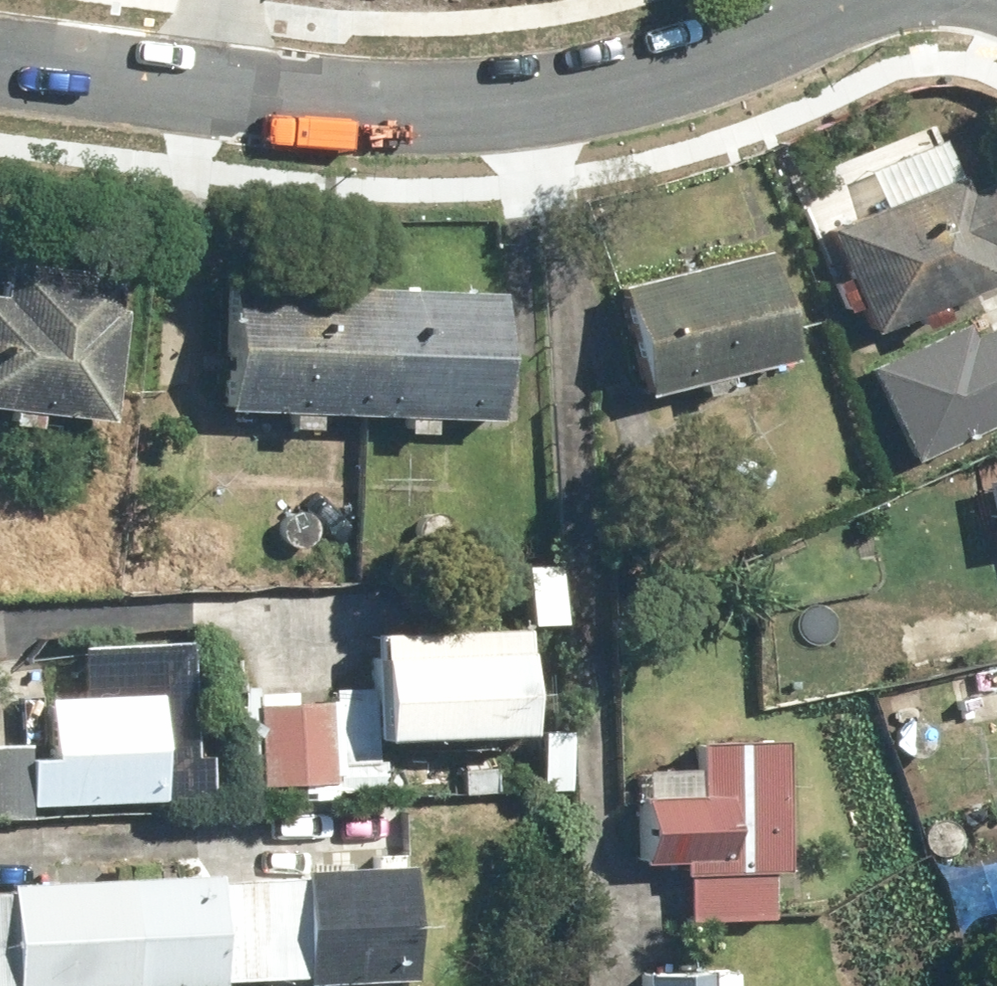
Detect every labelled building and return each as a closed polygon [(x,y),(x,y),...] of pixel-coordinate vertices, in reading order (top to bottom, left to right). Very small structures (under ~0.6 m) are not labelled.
[(996,277),(996,272),(984,242),(996,237),(996,198),(988,176),(960,188),(953,172),(817,228),(860,333),(996,277)] [(637,395),(783,359),(757,249),(610,285),(637,395)] [(120,421),(133,311),(121,310),(124,283),(17,270),(13,297),(0,296),(0,407),(120,421)] [(236,412),(299,413),(299,429),(327,430),(328,414),(416,416),(415,434),(442,435),(443,417),(517,419),(520,296),(239,289),(236,412)] [(996,428),(996,330),(980,339),(973,322),(876,370),(923,464),(996,428)] [(308,509),(298,507),(289,510),(282,517),(280,527),(283,536),(290,543),(300,545),(309,542),(316,535),(318,525),(315,516),(308,509)] [(445,514),(436,512),(426,515),(420,522),(418,532),(421,541),(428,548),(438,550),(447,547),(454,539),(456,530),(453,520),(445,514)] [(783,693),(881,675),(868,603),(770,620),(783,693)] [(367,736),(511,732),(508,628),(364,632),(367,736)] [(19,805),(152,799),(147,693),(40,698),(42,755),(17,756),(19,805)] [(257,784),(332,781),(329,701),(254,703),(257,784)] [(925,720),(915,718),(906,721),(899,728),(897,738),(900,747),(907,754),(917,756),(926,753),(933,745),(935,736),(932,726),(925,720)] [(677,918),(762,916),(761,872),(768,872),(765,738),(684,740),(685,798),(628,799),(630,862),(667,861),(668,877),(676,877),(677,918)] [(954,819),(945,816),(935,819),(929,827),(927,836),(930,846),(937,852),(947,854),(956,851),(963,844),(965,834),(962,825),(954,819)] [(293,985),(402,980),(397,865),(288,870),(288,878),(293,977),(293,985)] [(212,981),(207,882),(207,875),(0,885),(0,924),(3,985),(213,985),(212,981)] [(288,878),(207,882),(212,981),(293,977),(288,878)] [(729,966),(634,969),(634,985),(730,985),(729,966)]
